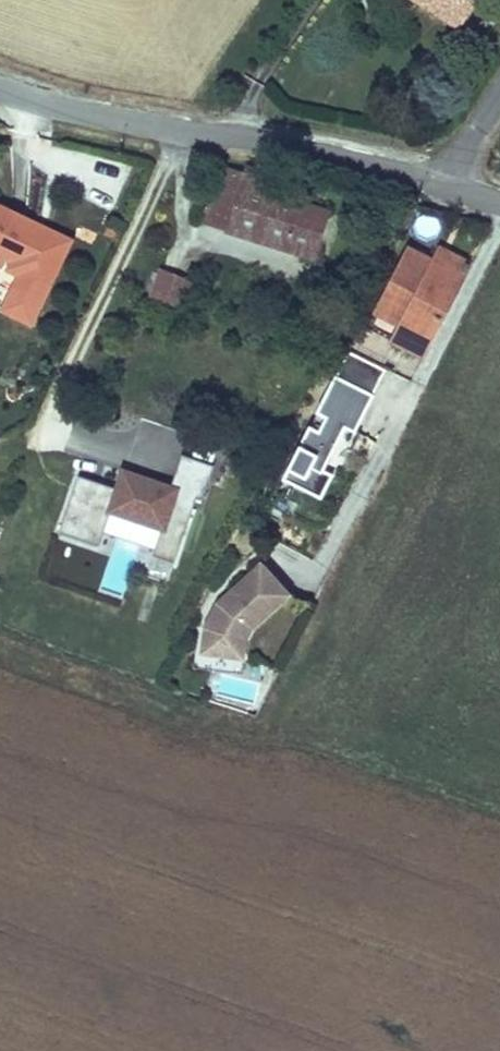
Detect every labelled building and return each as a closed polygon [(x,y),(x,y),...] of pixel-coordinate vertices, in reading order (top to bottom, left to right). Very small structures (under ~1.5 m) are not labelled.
[(402,4),(448,35),(469,3),(465,0),(455,0),(445,14),(424,0),(405,0),(402,4)] [(445,14),(454,0),(424,0),(445,14)] [(220,178),(205,219),(313,260),(326,225),(296,214),(305,188),(253,169),(250,177),(211,162),(207,173),(220,178)] [(0,201),(0,244),(22,256),(17,266),(54,285),(77,241),(0,201)] [(343,232),(326,225),(313,260),(330,267),(343,232)] [(435,261),(406,247),(366,328),(422,356),(452,295),(425,282),(435,261)] [(425,282),(452,295),(469,261),(442,248),(435,261),(425,282)] [(197,282),(167,267),(155,292),(184,307),(197,282)] [(325,464),(347,421),(356,425),(374,390),(337,371),(319,407),(329,411),(321,427),(312,422),(286,473),(323,492),(334,469),(325,464)] [(175,557),(197,492),(203,494),(213,461),(181,450),(171,483),(154,478),(153,482),(144,479),(145,474),(123,467),(117,485),(78,472),(60,528),(100,541),(111,506),(162,523),(153,550),(175,557)] [(253,624),(291,590),(263,560),(228,592),(230,594),(223,601),(220,599),(208,623),(205,649),(246,654),(247,641),(253,624)] [(223,601),(230,594),(228,592),(220,599),(223,601)] [(244,670),(246,654),(205,649),(208,623),(202,623),(197,664),(244,670)]
